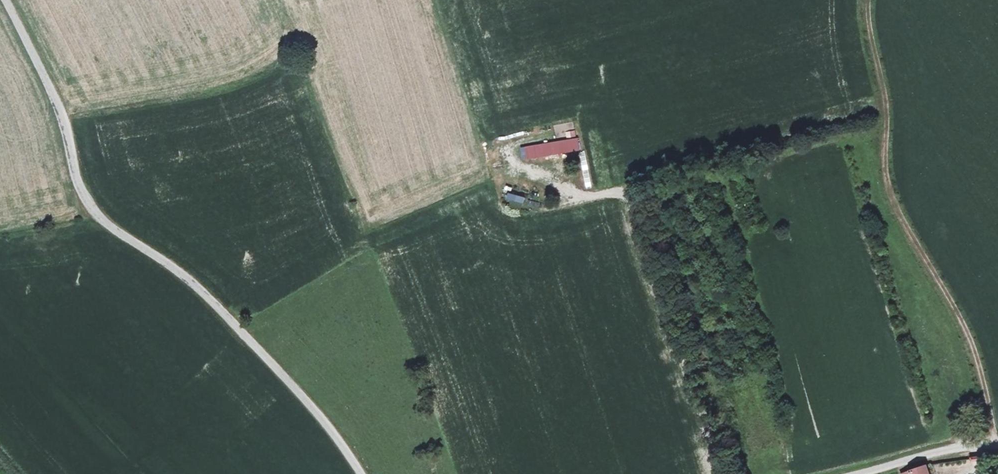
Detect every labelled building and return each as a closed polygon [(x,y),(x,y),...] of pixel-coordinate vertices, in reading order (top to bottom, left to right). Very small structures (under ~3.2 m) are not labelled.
[(847,115),(848,121),(862,117),(861,112),(847,115)] [(512,193),(508,204),(520,208),(524,197),(512,193)] [(984,457),(986,473),(997,473),(995,457),(984,457)]
